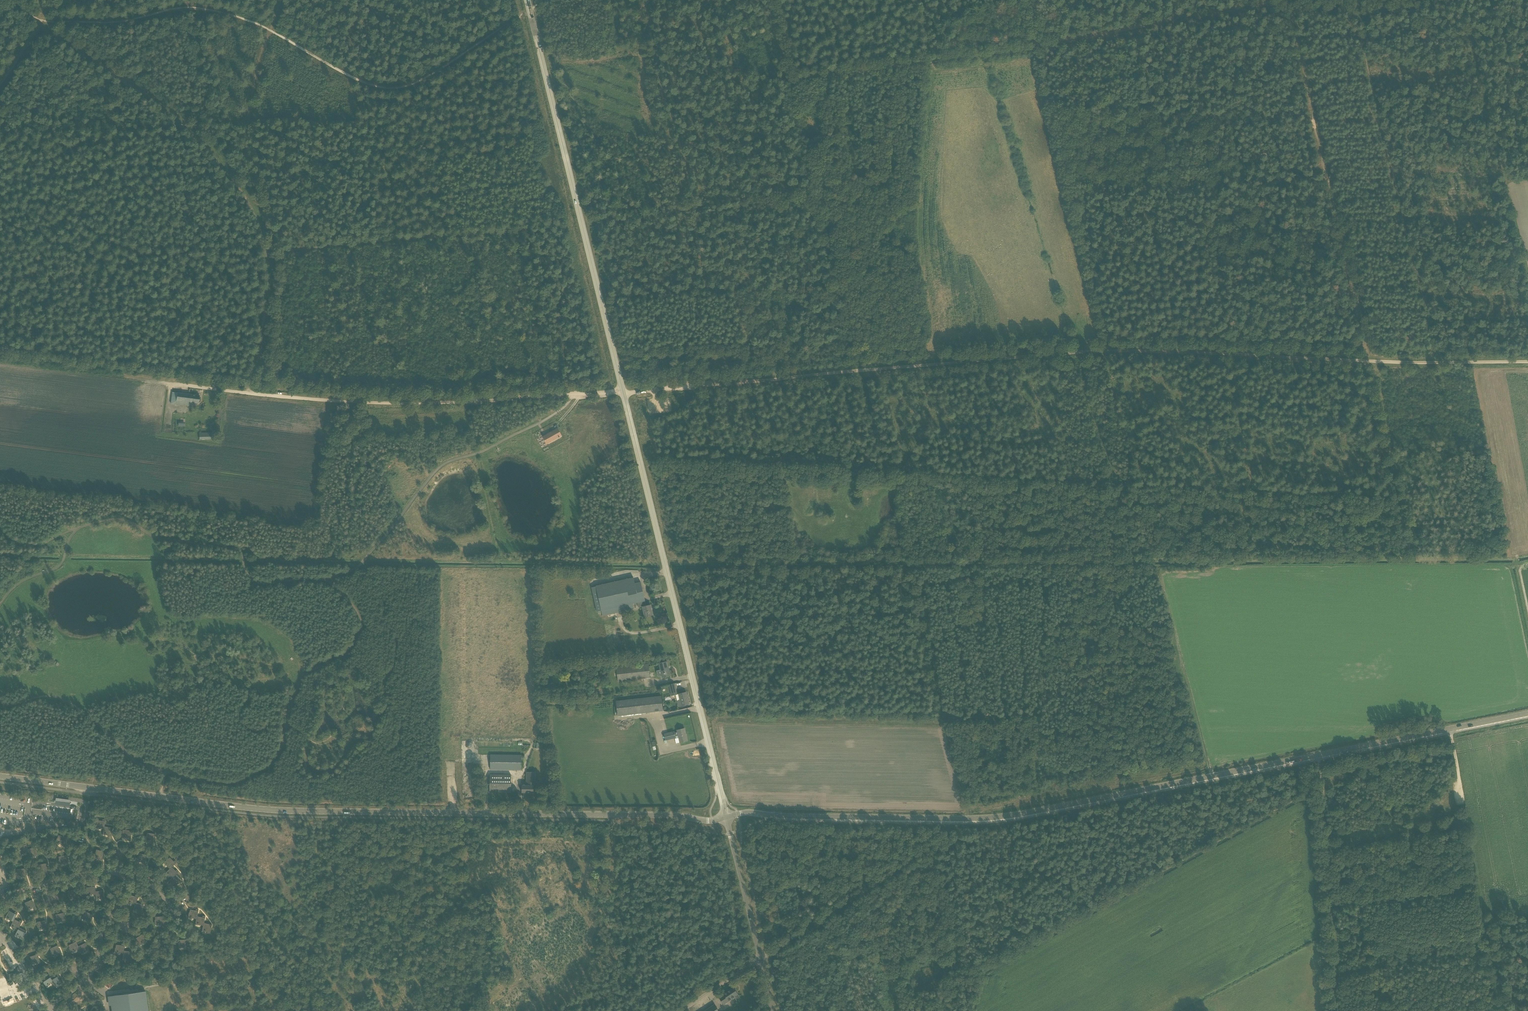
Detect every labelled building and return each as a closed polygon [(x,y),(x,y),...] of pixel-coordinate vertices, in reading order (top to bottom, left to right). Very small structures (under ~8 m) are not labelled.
[(199,403),(200,396),(172,392),(171,404),(181,405),(192,406),(192,403),(199,403)] [(544,437),(547,444),(559,438),(560,437),(561,436),(557,429),(544,437)] [(810,533),(814,543),(819,541),(815,531),(810,533)] [(653,615),(650,605),(646,606),(641,582),(635,583),(633,578),(596,586),(591,587),(597,612),(598,611),(601,611),(603,616),(634,609),(633,604),(641,602),(645,617),(653,615)] [(662,677),(670,675),(668,667),(667,662),(659,664),(662,677)] [(614,672),(617,671),(618,681),(650,677),(648,663),(616,667),(613,667),(614,672)] [(672,695),(677,694),(675,683),(669,685),(672,695)] [(679,707),(689,704),(686,692),(678,694),(680,700),(677,701),(679,707)] [(616,701),(618,716),(663,711),(661,696),(616,701)] [(680,743),(687,741),(684,729),(677,730),(677,732),(674,733),(674,732),(664,734),(666,741),(675,738),(675,737),(678,736),(680,743)] [(522,755),(490,754),(490,770),(521,770),(522,755)] [(527,786),(526,786),(522,786),(522,792),(526,792),(534,793),(534,786),(535,786),(535,772),(527,772),(527,786)] [(511,792),(511,775),(490,775),(490,792),(511,792)] [(104,827),(105,820),(103,819),(102,821),(97,820),(96,829),(96,827),(98,827),(98,828),(99,828),(101,828),(101,829),(104,829),(104,827)] [(112,828),(104,827),(104,829),(103,835),(103,833),(105,834),(106,834),(108,834),(108,837),(111,837),(112,828)] [(123,830),(122,839),(122,837),(124,837),(125,838),(125,837),(128,838),(127,840),(130,840),(131,831),(123,830)] [(147,833),(146,842),(146,840),(148,840),(148,841),(149,841),(149,840),(151,841),(151,843),(154,843),(155,834),(147,833)] [(58,835),(56,844),(57,842),(59,843),(60,843),(62,843),(61,846),(64,846),(66,837),(58,835)] [(26,853),(28,852),(29,852),(28,849),(26,843),(23,844),(24,845),(18,847),(21,856),(21,854),(23,853),(24,853),(26,852),(26,853)] [(35,847),(28,849),(29,852),(28,852),(31,858),(30,856),(32,855),(32,856),(33,855),(35,854),(36,856),(38,856),(35,847)] [(96,850),(94,858),(94,856),(96,857),(97,857),(100,858),(99,860),(101,861),(104,852),(96,850)] [(139,853),(137,862),(138,860),(140,861),(139,861),(140,861),(143,861),(142,864),(145,864),(147,855),(139,853)] [(59,857),(60,866),(61,866),(60,864),(62,863),(62,864),(63,863),(65,863),(66,865),(68,864),(67,855),(59,857)] [(172,867),(177,862),(175,861),(174,862),(170,858),(163,864),(165,863),(166,864),(167,865),(168,867),(170,869),(172,867)] [(39,865),(41,874),(40,872),(42,871),(42,872),(43,871),(46,871),(46,873),(49,872),(47,863),(39,865)] [(174,877),(178,872),(177,870),(175,871),(172,867),(170,869),(165,873),(167,872),(168,874),(169,874),(170,876),(172,878),(174,877)] [(17,870),(18,878),(18,876),(20,876),(20,877),(21,876),(23,876),(23,878),(26,878),(25,868),(17,870)] [(172,878),(167,883),(169,881),(170,883),(170,884),(171,884),(172,885),(171,887),(173,889),(179,882),(174,877),(172,878)] [(93,895),(95,894),(96,894),(95,892),(94,885),(92,885),(92,887),(86,888),(88,897),(88,895),(90,894),(90,895),(91,895),(90,894),(93,894),(93,895)] [(76,890),(68,891),(69,900),(70,900),(69,898),(71,898),(72,898),(72,897),(75,897),(75,899),(78,899),(76,890)] [(96,894),(95,894),(96,901),(97,901),(96,899),(98,898),(98,899),(99,899),(99,898),(102,898),(102,900),(105,900),(103,891),(95,892),(96,894)] [(136,903),(138,896),(136,895),(135,897),(130,895),(127,903),(128,902),(130,902),(130,903),(131,903),(133,903),(133,904),(135,905),(136,903)] [(32,900),(25,903),(28,911),(28,909),(29,908),(30,909),(30,908),(32,907),(33,909),(36,908),(32,900)] [(144,905),(136,903),(135,905),(133,911),(134,909),(136,910),(135,910),(136,910),(139,911),(138,913),(140,914),(144,905)] [(197,916),(199,910),(196,909),(196,911),(190,910),(188,918),(189,916),(191,917),(192,917),(194,918),(196,919),(197,916)] [(9,911),(6,917),(8,918),(8,919),(9,919),(11,920),(13,922),(14,919),(17,913),(15,912),(14,913),(9,911)] [(93,915),(85,912),(82,920),(83,918),(85,919),(86,920),(86,919),(88,920),(87,922),(90,923),(93,915)] [(56,915),(58,923),(57,921),(59,921),(60,921),(63,920),(63,923),(66,922),(64,913),(56,915)] [(155,917),(156,926),(156,924),(158,924),(159,924),(161,924),(161,926),(164,926),(163,916),(155,917)] [(201,925),(203,926),(204,923),(205,916),(203,916),(202,917),(197,916),(196,919),(195,925),(196,923),(198,924),(201,924),(201,925)] [(13,922),(11,925),(13,927),(14,927),(16,928),(15,929),(18,930),(19,928),(22,922),(20,920),(19,922),(14,919),(13,922)] [(37,922),(39,931),(39,929),(41,929),(41,928),(44,928),(44,930),(47,930),(45,921),(37,922)] [(203,926),(202,932),(202,930),(204,930),(204,931),(205,931),(208,931),(207,933),(210,934),(212,925),(204,923),(203,926)] [(20,938),(22,940),(26,931),(19,928),(18,930),(16,934),(18,935),(21,936),(20,938)] [(143,934),(136,938),(141,946),(140,944),(142,943),(143,943),(142,943),(144,941),(146,943),(148,942),(143,934)] [(68,945),(72,954),(73,953),(72,952),(74,951),(74,950),(76,949),(77,950),(79,949),(78,947),(75,940),(73,942),(73,943),(68,945)] [(187,940),(179,940),(179,949),(179,947),(181,947),(182,947),(185,947),(185,949),(187,949),(187,940)] [(79,949),(82,955),(81,953),(83,952),(84,952),(86,950),(87,953),(89,951),(85,943),(78,947),(79,949)] [(124,951),(124,944),(122,944),(121,945),(116,945),(115,954),(115,952),(117,952),(118,952),(121,952),(121,953),(123,953),(124,951)] [(50,949),(53,957),(54,957),(53,955),(55,954),(55,955),(56,954),(58,953),(59,955),(61,954),(58,945),(50,949)] [(132,952),(124,951),(123,953),(122,960),(123,960),(123,958),(125,958),(126,958),(128,958),(128,961),(131,961),(132,952)] [(30,957),(32,963),(33,965),(32,963),(34,963),(35,963),(35,962),(37,962),(38,964),(41,963),(38,954),(30,957)] [(42,980),(46,986),(47,988),(46,986),(48,985),(49,985),(49,984),(51,983),(51,984),(53,982),(52,980),(48,974),(46,976),(47,977),(42,980)] [(53,982),(57,988),(56,986),(57,985),(58,985),(58,984),(60,983),(61,985),(64,983),(59,976),(52,980),(53,982)] [(732,999),(731,999),(735,997),(734,996),(737,994),(733,988),(719,997),(724,1005),(732,999)] [(112,1010),(148,1010),(146,991),(114,996),(114,998),(112,998),(112,1000),(110,1001),(112,1010)]
